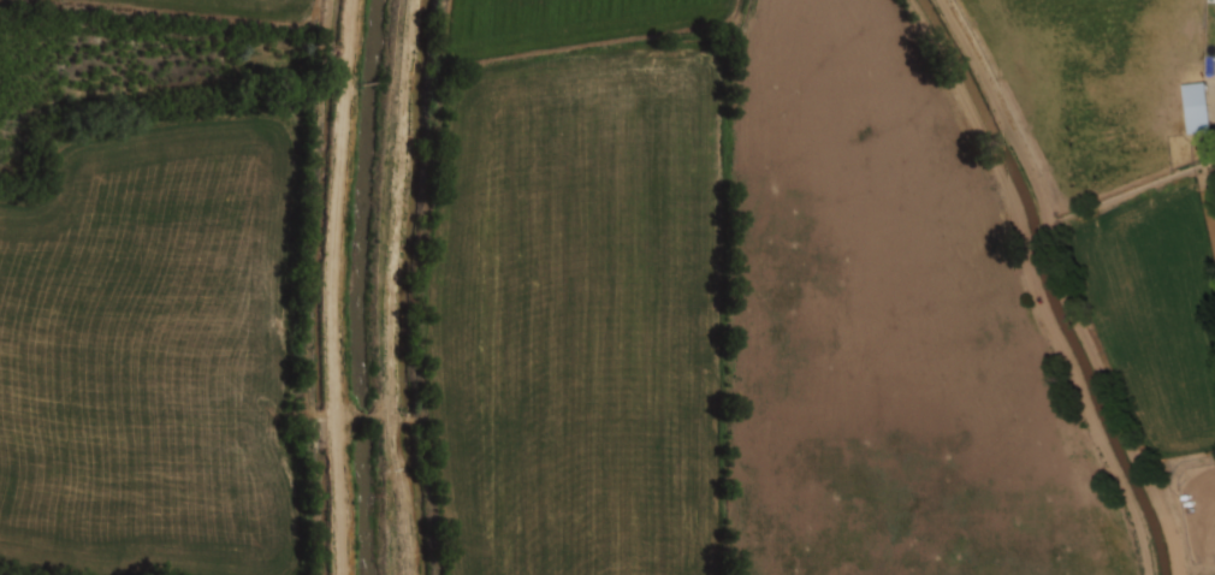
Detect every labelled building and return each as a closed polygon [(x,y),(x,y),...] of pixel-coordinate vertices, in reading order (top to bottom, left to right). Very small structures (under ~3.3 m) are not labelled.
[(1188,106),(1188,133),(1211,133),(1211,106),(1188,106)]
